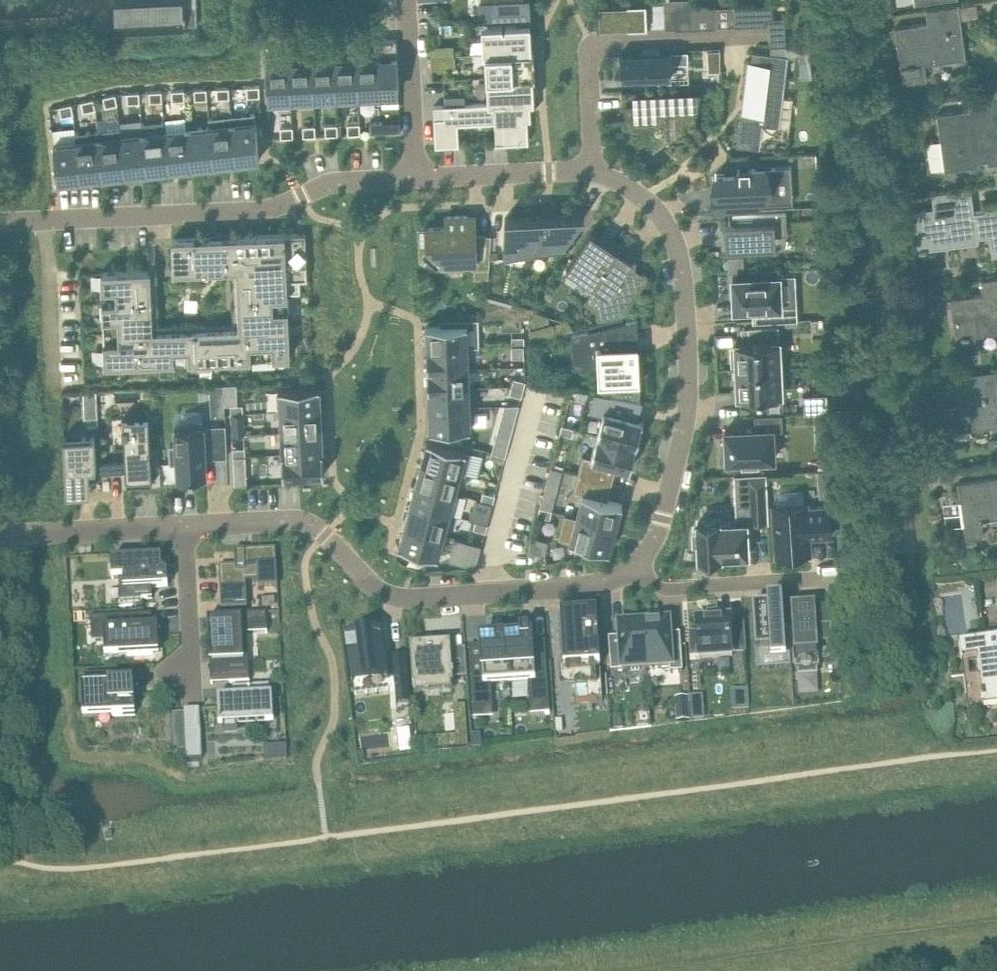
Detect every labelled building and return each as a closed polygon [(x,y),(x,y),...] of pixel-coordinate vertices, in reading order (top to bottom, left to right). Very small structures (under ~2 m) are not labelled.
[(181,0),(116,0),(118,28),(182,25),(181,0)] [(185,25),(197,24),(196,0),(184,0),(185,25)] [(482,18),(490,17),(532,15),(531,14),(530,14),(529,0),(481,0),(482,18)] [(965,58),(958,4),(926,9),(928,23),(895,27),(902,83),(926,79),(924,64),(965,58)] [(646,6),(627,6),(628,31),(647,30),(646,6)] [(690,7),(691,28),(715,27),(714,6),(690,7)] [(690,7),(675,8),(676,29),(691,28),(690,7)] [(769,17),(770,45),(786,45),(785,17),(769,17)] [(488,53),(527,52),(532,52),(532,50),(531,29),(518,30),(518,24),(482,26),(484,54),(486,54),(486,53),(488,53)] [(376,57),(357,58),(359,97),(382,95),(381,91),(399,91),(396,40),(375,41),(376,57)] [(809,44),(798,44),(799,57),(800,78),(811,77),(809,44)] [(268,54),(266,55),(268,101),(292,100),(289,53),(289,45),(268,46),(268,54)] [(356,46),(334,47),(334,59),(336,98),(359,97),(357,58),(356,46)] [(532,52),(527,52),(488,53),(486,53),(486,54),(487,78),(533,75),(533,76),(535,76),(534,50),(532,50),(532,52)] [(721,70),(721,50),(704,50),(704,70),(721,70)] [(660,52),(620,54),(621,80),(671,78),(671,64),(689,63),(688,51),(670,52),(660,52)] [(762,135),(763,125),(780,127),(788,56),(752,51),(751,61),(747,61),(737,146),(738,146),(740,132),(762,135)] [(312,52),(289,53),(292,100),(314,99),(312,60),(313,60),(312,52)] [(314,99),(336,98),(334,59),(313,60),(312,60),(314,99)] [(526,102),(533,102),(534,102),(533,76),(533,75),(487,78),(488,103),(526,102)] [(260,96),(259,86),(247,86),(248,97),(260,96)] [(217,98),(230,97),(229,87),(217,88),(217,98)] [(195,89),(195,99),(207,99),(207,89),(195,89)] [(184,90),(172,90),(173,100),(185,100),(184,90)] [(666,110),(679,110),(680,135),(670,142),(679,156),(707,136),(698,123),(696,124),(696,109),(697,109),(697,93),(643,95),(643,90),(622,91),(622,104),(627,104),(627,120),(666,118),(666,110)] [(162,101),(162,91),(150,91),(150,102),(162,101)] [(139,92),(127,93),(128,103),(140,102),(139,92)] [(968,96),(970,110),(937,114),(945,170),(979,165),(978,160),(988,159),(989,164),(996,163),(996,92),(968,96)] [(115,94),(103,97),(106,106),(118,104),(115,94)] [(82,101),(84,111),(96,109),(93,99),(82,101)] [(526,102),(488,103),(443,106),(444,118),(434,118),(436,146),(459,145),(458,124),(503,122),(504,141),(496,142),(496,143),(529,141),(527,112),(534,111),(533,102),(526,102)] [(60,106),(62,116),(74,114),(71,104),(60,106)] [(260,159),(255,113),(232,116),(237,162),(260,159)] [(167,131),(166,131),(170,169),(192,167),(188,128),(187,129),(186,116),(166,119),(167,131)] [(210,126),(214,164),(237,162),(232,116),(209,118),(210,126)] [(383,132),(382,122),(370,123),(371,133),(383,132)] [(348,134),(360,133),(360,123),(348,124),(348,134)] [(338,135),(337,124),(325,125),(326,135),(338,135)] [(315,125),(303,126),(304,136),(316,136),(315,125)] [(192,167),(214,164),(210,126),(188,128),(192,167)] [(75,127),(52,129),(58,182),(81,179),(76,133),(75,127)] [(293,137),(293,127),(281,127),(281,137),(293,137)] [(125,174),(121,136),(122,136),(121,128),(98,130),(103,177),(125,174)] [(76,133),(81,179),(103,177),(98,130),(76,133)] [(166,131),(143,133),(148,172),(170,169),(166,131)] [(143,133),(122,136),(121,136),(125,174),(148,172),(143,133)] [(777,195),(775,167),(738,169),(738,173),(716,174),(717,190),(715,190),(716,206),(759,204),(758,194),(775,193),(775,195),(777,195)] [(927,250),(926,249),(978,242),(978,238),(989,236),(992,256),(996,256),(996,205),(985,207),(986,211),(974,212),(971,188),(932,193),(933,207),(908,211),(913,251),(919,250),(919,251),(927,250)] [(780,213),(786,213),(786,212),(733,214),(734,230),(731,231),(732,248),(772,246),(771,234),(780,234),(781,234),(780,213)] [(564,248),(585,214),(546,216),(531,253),(564,248)] [(468,216),(447,216),(447,227),(427,227),(427,244),(422,253),(436,266),(445,260),(474,259),(474,267),(489,266),(490,258),(490,251),(491,235),(475,236),(475,235),(469,236),(468,216)] [(505,218),(503,258),(531,253),(546,216),(505,218)] [(591,231),(567,268),(595,286),(615,256),(616,256),(619,250),(606,241),(591,231)] [(157,270),(101,272),(105,365),(290,357),(287,280),(307,279),(305,234),(224,237),(172,239),(174,272),(231,270),(233,327),(159,330),(157,270)] [(616,256),(615,256),(595,286),(591,292),(605,301),(608,317),(624,314),(648,277),(616,256)] [(743,256),(727,257),(728,272),(744,272),(743,256)] [(734,307),(734,309),(736,309),(736,308),(759,307),(759,321),(797,319),(797,304),(781,305),(780,277),(780,275),(778,275),(778,276),(735,278),(735,277),(733,277),(733,280),(735,307),(734,307)] [(950,298),(958,354),(959,354),(959,353),(977,351),(975,336),(996,332),(996,277),(981,280),(983,294),(950,298)] [(487,298),(486,318),(506,317),(512,304),(487,298)] [(512,304),(506,317),(523,316),(528,308),(512,304)] [(441,325),(426,326),(427,348),(468,347),(478,346),(477,319),(441,320),(441,325)] [(599,383),(640,382),(638,345),(629,345),(628,326),(638,326),(637,319),(572,334),(572,338),(575,338),(575,354),(588,353),(589,367),(598,366),(599,383)] [(549,323),(531,328),(532,339),(555,333),(553,322),(549,323)] [(737,365),(737,369),(781,367),(779,325),(748,327),(749,342),(736,342),(736,347),(732,348),(733,365),(737,365)] [(524,337),(512,337),(512,345),(523,345),(524,345),(524,337)] [(512,345),(512,357),(524,356),(523,345),(512,345)] [(427,348),(428,369),(469,368),(468,347),(427,348)] [(781,367),(737,369),(738,396),(749,396),(750,402),(768,401),(767,395),(782,394),(781,367)] [(469,368),(428,369),(428,389),(469,387),(469,368)] [(932,394),(938,433),(962,430),(996,425),(996,382),(995,370),(963,375),(965,389),(932,394)] [(514,378),(512,386),(523,389),(526,381),(514,378)] [(223,385),(211,385),(213,415),(225,414),(223,385)] [(639,385),(610,386),(610,396),(639,400),(639,385)] [(279,388),(280,411),(321,409),(320,386),(279,388)] [(512,386),(510,394),(521,397),(523,389),(512,386)] [(428,389),(429,408),(470,406),(469,387),(428,389)] [(97,420),(96,394),(84,394),(85,421),(97,420)] [(804,395),(805,413),(827,412),(827,394),(804,395)] [(593,397),(589,411),(603,415),(597,435),(637,445),(643,422),(638,420),(634,419),(636,413),(632,412),(634,405),(593,397)] [(242,404),(230,405),(231,413),(243,412),(242,404)] [(471,429),(470,406),(429,408),(430,430),(471,429)] [(280,411),(281,432),(322,430),(321,409),(280,411)] [(244,413),(231,414),(232,434),(245,434),(244,413)] [(783,430),(782,414),(755,416),(756,429),(725,431),(726,443),(722,443),(722,459),(727,458),(727,461),(742,461),(742,463),(758,462),(758,460),(774,459),(773,430),(783,430)] [(157,484),(156,469),(152,469),(149,416),(123,417),(123,425),(122,425),(123,433),(124,433),(127,486),(157,484)] [(226,424),(175,427),(176,445),(169,446),(169,463),(177,463),(177,476),(207,475),(206,454),(226,453),(226,457),(227,457),(226,424)] [(562,425),(560,433),(572,436),(574,428),(562,425)] [(281,432),(282,454),(323,452),(322,430),(281,432)] [(511,436),(498,433),(492,452),(505,456),(511,436)] [(583,456),(578,473),(612,482),(617,465),(631,469),(637,445),(597,435),(591,458),(583,456)] [(64,438),(66,494),(90,492),(89,469),(97,468),(95,436),(64,438)] [(421,461),(461,472),(461,473),(465,475),(471,452),(427,440),(421,461)] [(245,448),(233,448),(233,457),(245,456),(245,448)] [(323,452),(282,454),(283,477),(324,475),(323,452)] [(245,456),(234,457),(234,473),(246,472),(245,456)] [(100,472),(118,471),(118,460),(100,461),(100,472)] [(421,461),(416,482),(455,493),(461,473),(461,472),(421,461)] [(551,467),(546,487),(557,490),(563,470),(551,467)] [(820,497),(832,496),(830,471),(818,472),(820,497)] [(578,473),(573,491),(583,493),(576,517),(616,528),(622,504),(607,500),(612,482),(578,473)] [(748,554),(747,524),(769,523),(766,473),(734,475),(737,523),(720,524),(719,522),(698,523),(698,529),(694,529),(694,539),(698,539),(699,558),(721,557),(721,556),(748,554)] [(958,483),(966,539),(984,536),(981,521),(987,520),(987,519),(996,518),(996,478),(958,483)] [(410,503),(450,514),(455,493),(416,482),(410,503)] [(493,503),(495,495),(483,492),(481,500),(493,503)] [(410,503),(404,524),(444,535),(450,514),(410,503)] [(830,507),(808,508),(808,504),(773,506),(776,556),(811,553),(810,537),(832,536),(830,507)] [(540,507),(538,515),(550,518),(552,510),(540,507)] [(472,510),(470,519),(476,521),(487,524),(490,515),(472,510)] [(565,514),(559,538),(570,541),(610,551),(616,528),(576,517),(565,514)] [(485,532),(487,524),(476,521),(473,529),(485,532)] [(404,524),(399,546),(438,557),(444,535),(404,524)] [(455,538),(450,554),(477,562),(482,545),(455,538)] [(540,550),(539,562),(547,562),(548,538),(532,538),(532,550),(540,550)] [(235,564),(219,565),(221,608),(248,606),(246,580),(258,580),(258,586),(278,585),(276,547),(234,550),(235,564)] [(162,557),(112,560),(113,578),(124,578),(125,599),(153,598),(152,587),(168,586),(168,578),(166,578),(165,568),(162,569),(162,557)] [(974,634),(975,585),(942,584),(940,633),(974,634)] [(757,669),(791,667),(788,627),(784,627),(782,597),(767,598),(768,603),(753,604),(754,629),(757,669)] [(833,641),(831,624),(817,625),(815,603),(791,605),(795,669),(798,669),(797,665),(817,664),(818,668),(820,667),(818,642),(833,641)] [(266,612),(212,615),(212,619),(209,619),(211,661),(229,661),(230,682),(250,681),(250,679),(249,679),(248,658),(236,659),(236,642),(242,642),(241,632),(266,630),(266,631),(267,631),(266,612)] [(596,612),(560,614),(564,667),(559,667),(560,687),(575,686),(576,701),(602,699),(596,612)] [(104,640),(105,655),(159,653),(158,634),(161,634),(161,632),(158,633),(158,626),(152,626),(152,614),(95,616),(96,640),(104,640)] [(663,617),(644,619),(647,668),(670,667),(670,671),(682,670),(680,632),(670,633),(669,621),(663,621),(663,617)] [(611,670),(647,668),(644,619),(624,620),(624,624),(619,624),(620,636),(609,637),(611,670)] [(708,619),(694,620),(695,627),(696,633),(688,634),(689,652),(697,652),(697,660),(700,660),(700,659),(712,658),(713,659),(716,659),(716,658),(729,657),(729,658),(731,658),(731,650),(745,649),(743,624),(729,625),(729,621),(723,621),(723,622),(718,622),(717,622),(708,622),(708,619)] [(348,656),(352,684),(388,680),(382,630),(346,635),(347,643),(346,643),(347,656),(348,656)] [(549,701),(545,641),(533,642),(533,637),(530,638),(529,631),(520,631),(520,635),(507,636),(510,683),(528,681),(530,703),(549,701)] [(491,684),(510,683),(507,636),(481,638),(481,645),(469,646),(473,706),(492,705),(491,684)] [(959,642),(968,707),(996,703),(996,637),(959,642)] [(450,643),(410,646),(413,686),(453,684),(450,643)] [(840,647),(832,647),(833,671),(841,671),(840,647)] [(406,655),(394,656),(397,701),(409,700),(406,655)] [(83,717),(135,715),(134,683),(129,683),(128,673),(85,675),(86,685),(82,685),(83,717)] [(218,697),(219,724),(274,722),(272,694),(270,694),(269,684),(232,686),(233,696),(218,697)] [(702,700),(692,700),(693,710),(703,710),(702,700)] [(465,705),(454,706),(457,736),(437,737),(438,747),(468,745),(465,705)] [(689,707),(676,708),(677,720),(690,719),(689,707)] [(184,712),(171,713),(172,732),(185,732),(185,728),(184,712)] [(202,757),(201,727),(185,728),(186,758),(202,757)]
